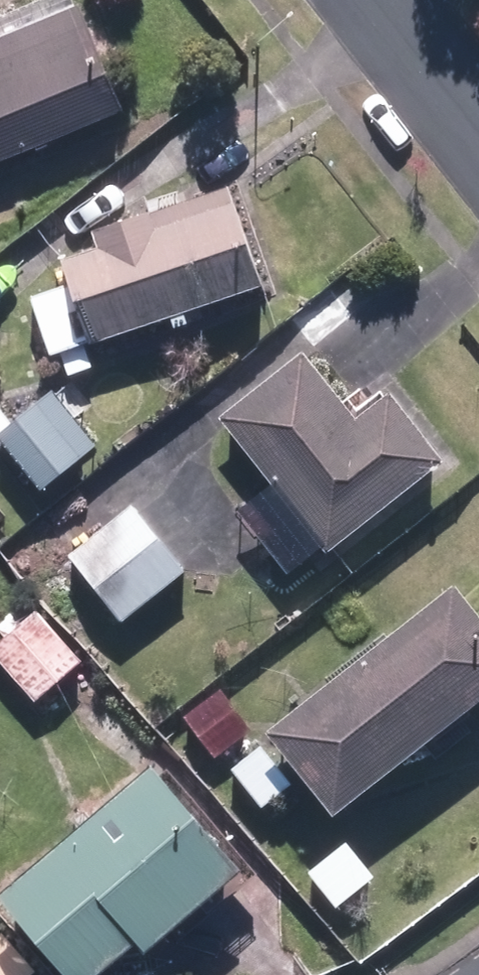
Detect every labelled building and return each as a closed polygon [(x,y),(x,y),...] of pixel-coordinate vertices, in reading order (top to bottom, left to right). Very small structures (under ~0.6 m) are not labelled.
[(136,107),(101,5),(0,38),(0,152),(136,107)] [(85,244),(108,327),(272,282),(250,200),(85,244)] [(309,359),(245,413),(347,532),(434,459),(395,413),(371,433),(309,359)] [(45,493),(98,443),(53,396),(0,446),(45,493)] [(0,412),(0,435),(11,426),(0,412)] [(123,629),(185,574),(129,511),(66,566),(123,629)] [(463,602),(296,729),(346,794),(478,693),(478,622),(463,602)] [(245,847),(170,764),(32,888),(107,971),(245,847)]
